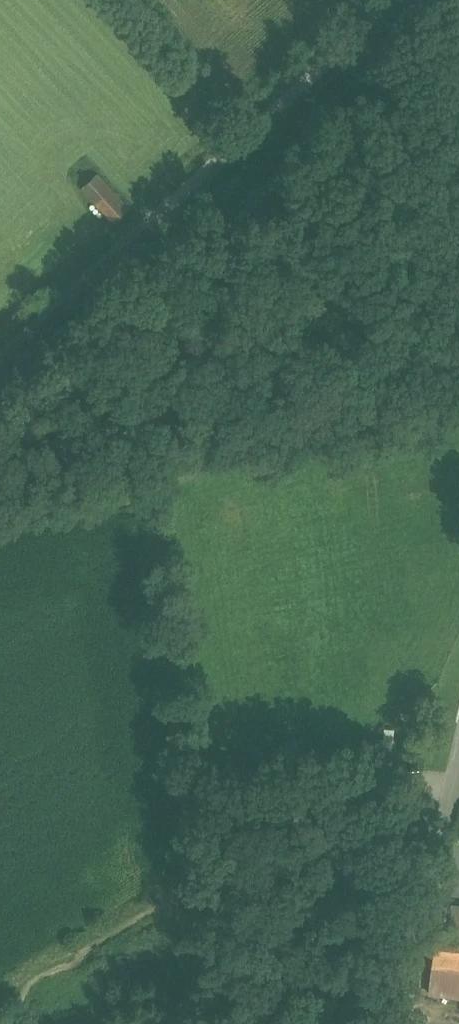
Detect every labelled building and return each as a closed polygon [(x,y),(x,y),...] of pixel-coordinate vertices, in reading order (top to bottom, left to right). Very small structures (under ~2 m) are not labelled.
[(127,204),(96,168),(81,181),(112,217),(127,204)] [(453,905),(451,922),(458,923),(458,906),(453,905)] [(438,920),(433,967),(458,970),(458,923),(451,922),(438,920)] [(433,967),(429,992),(458,996),(458,970),(433,967)]
